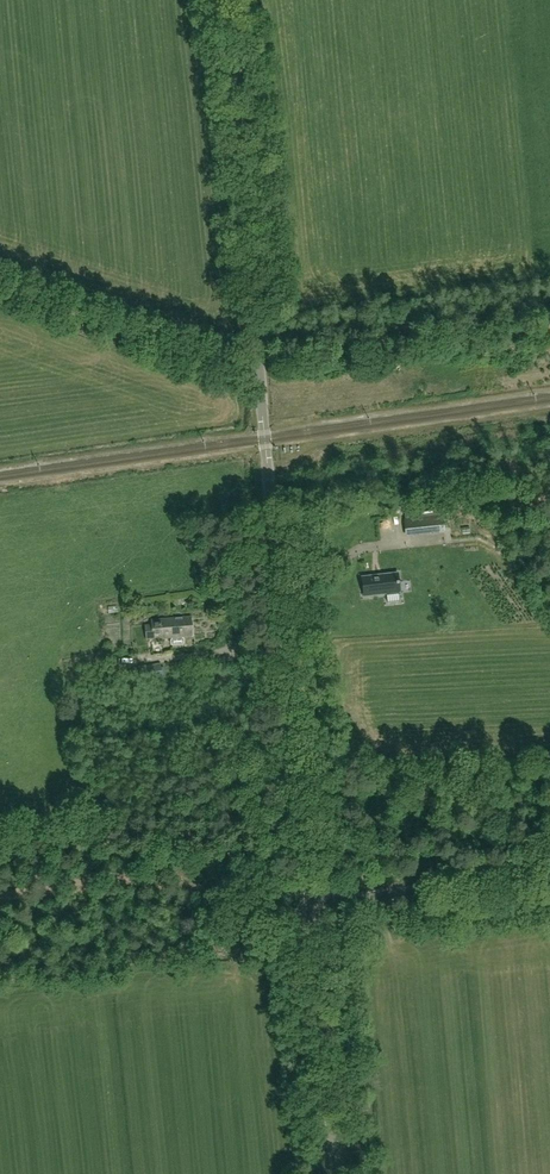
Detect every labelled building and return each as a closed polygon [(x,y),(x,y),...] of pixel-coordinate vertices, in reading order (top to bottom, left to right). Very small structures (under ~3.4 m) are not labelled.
[(443,516),(419,518),(421,530),(444,528),(443,516)] [(398,573),(362,577),(364,596),(399,593),(398,573)] [(192,635),(190,617),(151,621),(152,626),(144,626),(146,639),(164,638),(164,639),(171,638),(171,639),(170,640),(170,645),(172,646),(183,645),(184,644),(184,639),(182,638),(182,637),(183,637),(183,636),(192,635)] [(139,668),(141,682),(162,678),(160,664),(139,668)]
